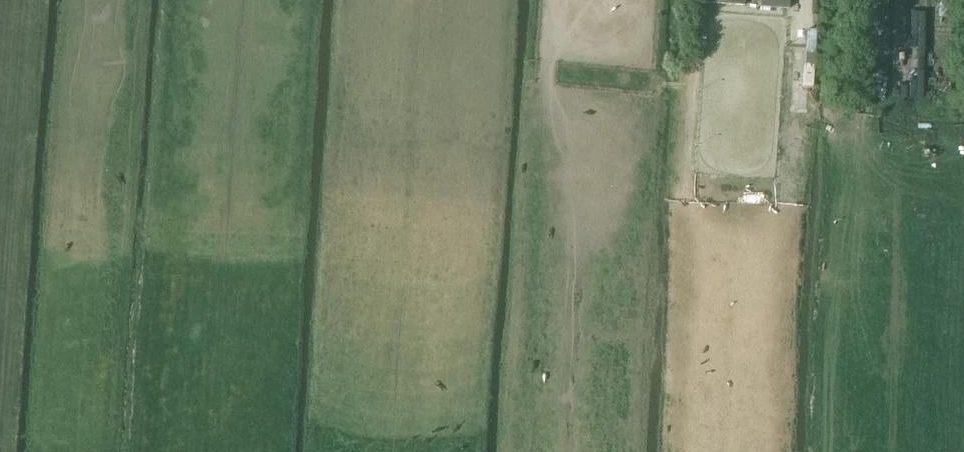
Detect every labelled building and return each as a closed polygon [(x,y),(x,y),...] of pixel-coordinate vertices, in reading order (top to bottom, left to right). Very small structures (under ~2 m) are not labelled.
[(761,7),(789,9),(790,0),(761,0),(761,7)] [(816,31),(806,30),(804,53),(814,53),(816,31)] [(813,68),(804,68),(803,91),(813,92),(813,68)]
